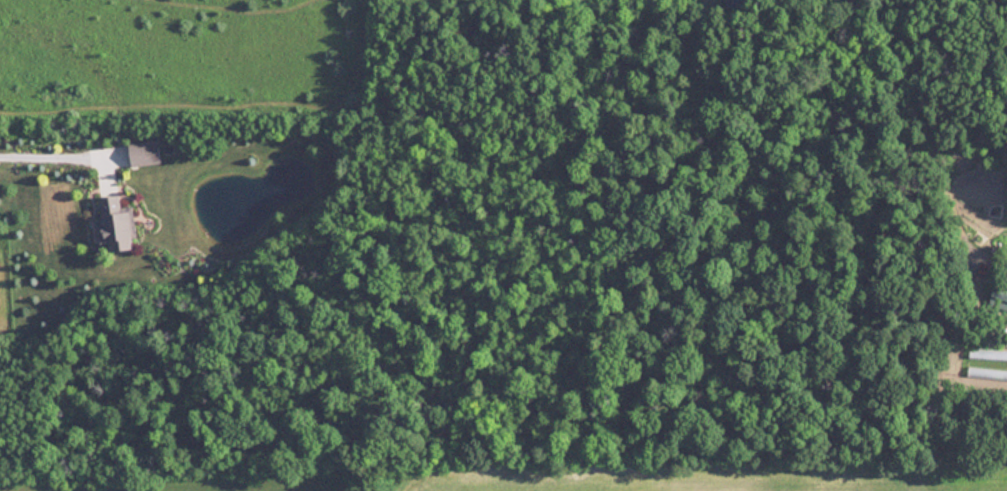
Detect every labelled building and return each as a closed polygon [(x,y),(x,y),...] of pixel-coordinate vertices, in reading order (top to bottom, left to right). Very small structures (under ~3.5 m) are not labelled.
[(748,8),(748,0),(724,0),(724,8),(748,8)] [(129,166),(158,164),(156,140),(127,142),(129,166)] [(131,206),(119,207),(118,195),(98,197),(100,220),(95,221),(98,243),(106,242),(107,252),(132,249),(131,238),(134,238),(131,206)] [(994,280),(987,304),(1006,311),(1006,284),(994,280)]
